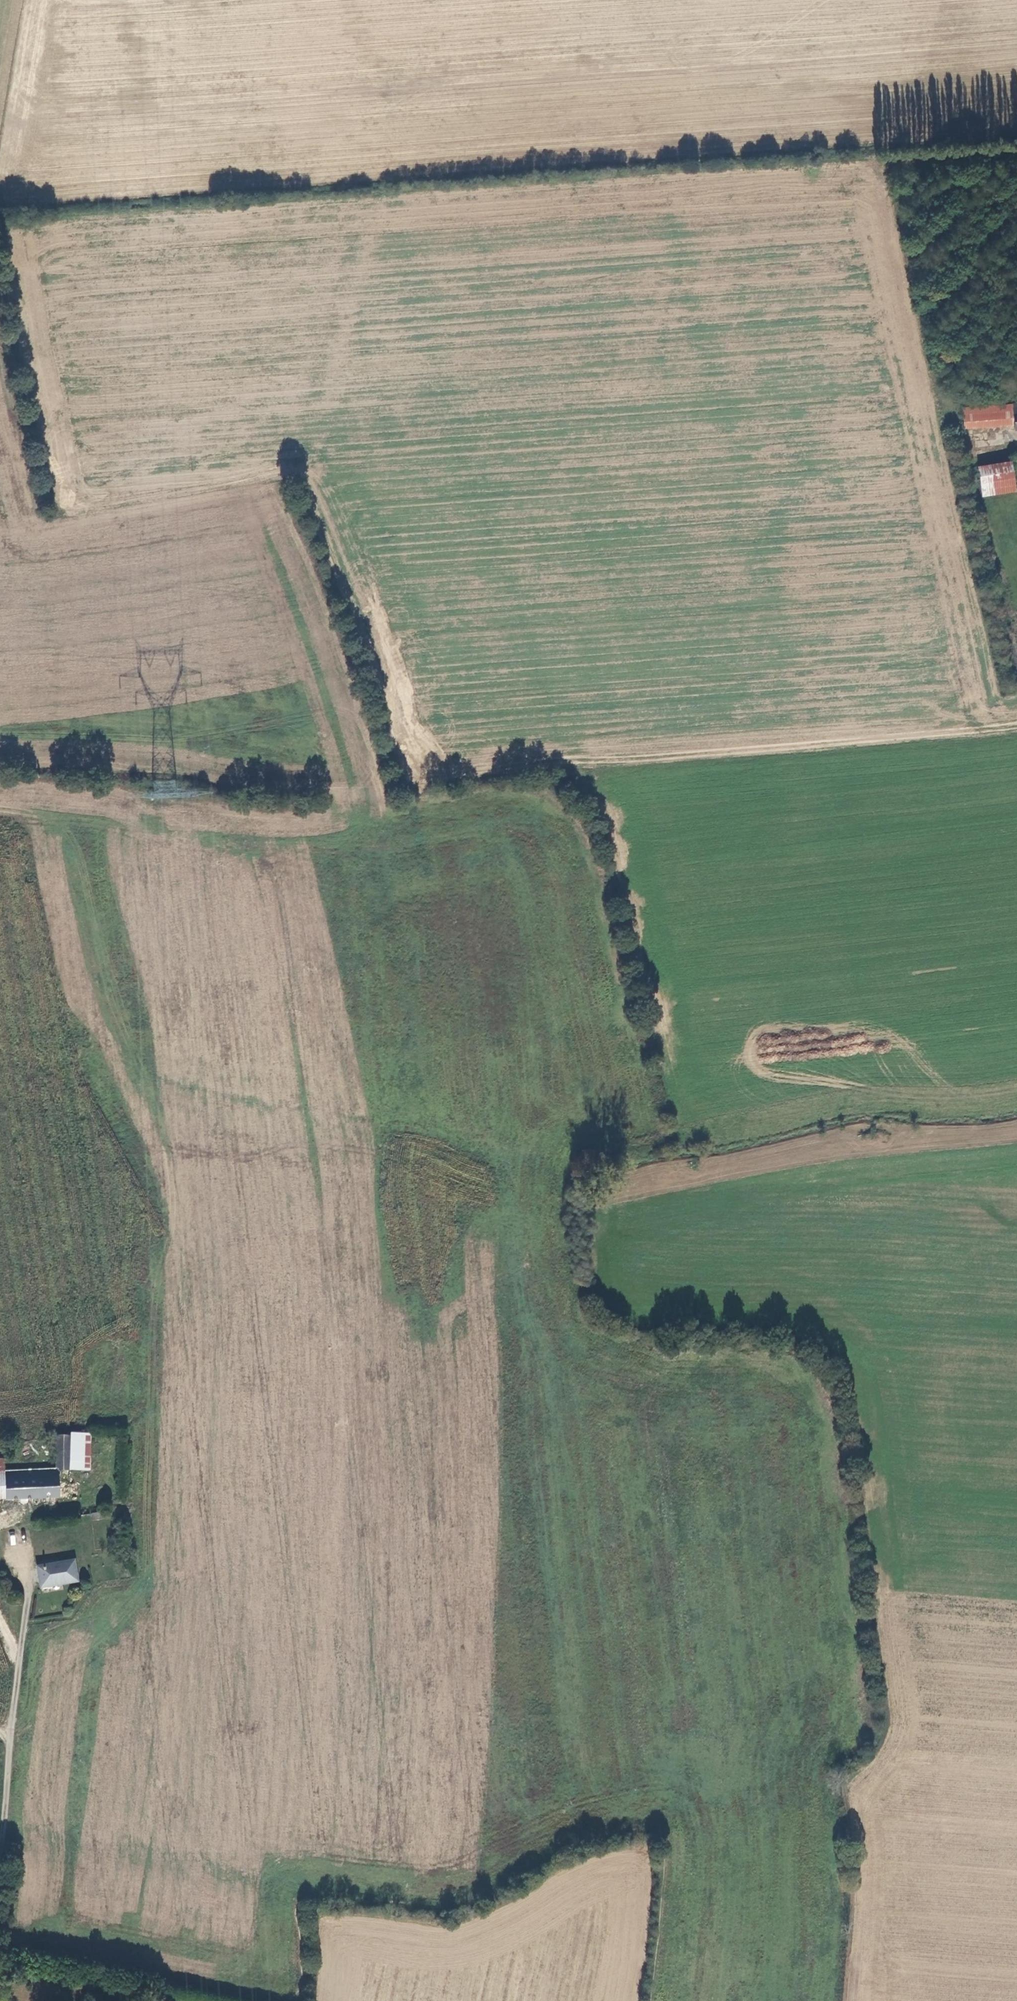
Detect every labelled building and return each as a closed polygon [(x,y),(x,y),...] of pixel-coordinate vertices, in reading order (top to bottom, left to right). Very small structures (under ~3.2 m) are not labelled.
[(1016,424),(1016,404),(965,407),(966,426),(1016,424)] [(1014,463),(979,470),(986,498),(1016,491),(1016,480),(1014,463)] [(90,1435),(67,1436),(68,1471),(89,1471),(90,1435)] [(67,1436),(56,1436),(57,1468),(57,1471),(68,1471),(67,1436)] [(10,1499),(7,1468),(7,1459),(0,1459),(0,1499),(10,1499)] [(57,1471),(57,1468),(7,1468),(10,1499),(58,1499),(57,1471)] [(40,1586),(76,1580),(72,1561),(37,1567),(40,1586)]
